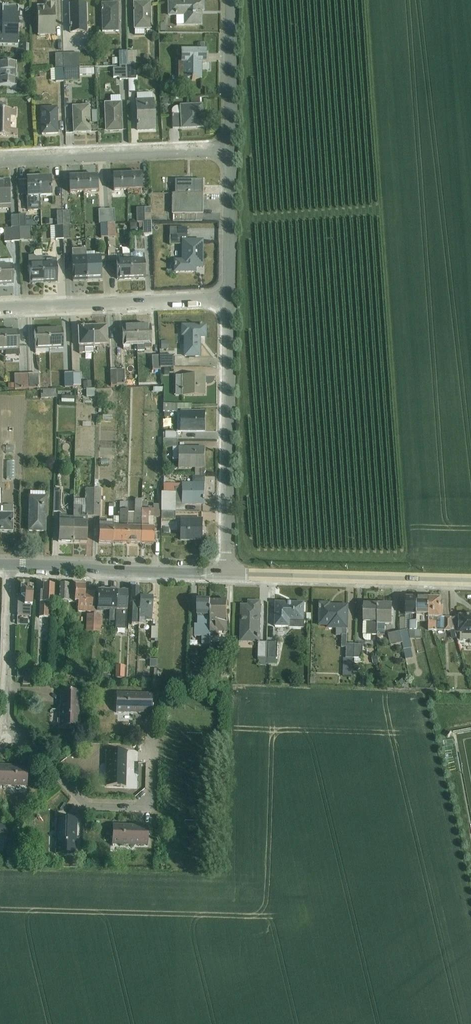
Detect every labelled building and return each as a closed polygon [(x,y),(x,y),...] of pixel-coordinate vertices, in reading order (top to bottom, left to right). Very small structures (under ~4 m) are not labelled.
[(151,2),(134,2),(134,30),(135,30),(135,35),(145,35),(145,30),(152,30),(151,2)] [(203,2),(169,3),(169,17),(176,17),(177,26),(201,25),(201,11),(203,11),(203,2)] [(119,3),(101,3),(102,32),(119,32),(119,3)] [(46,6),(37,6),(37,8),(38,8),(38,35),(38,36),(56,36),(55,4),(46,4),(46,6)] [(87,4),(69,4),(70,33),(88,33),(87,4)] [(18,45),(19,7),(8,6),(2,6),(2,8),(3,8),(2,29),(0,29),(0,44),(18,45)] [(16,48),(16,53),(29,54),(29,43),(22,43),(22,48),(16,48)] [(205,50),(199,50),(181,50),(181,63),(178,63),(178,79),(183,79),(183,80),(202,80),(202,64),(206,64),(206,50),(205,50)] [(128,66),(128,52),(119,52),(119,58),(112,58),(112,65),(119,65),(119,67),(128,66)] [(64,68),(79,68),(79,53),(63,54),(64,68)] [(56,69),(64,68),(63,54),(55,54),(56,69)] [(15,88),(16,64),(0,64),(0,87),(15,88)] [(128,66),(119,67),(119,68),(113,68),(113,78),(120,77),(120,80),(128,80),(128,66)] [(64,68),(56,69),(51,69),(51,82),(64,82),(64,68)] [(79,68),(64,68),(64,82),(80,81),(80,76),(94,75),(94,69),(79,69),(79,68)] [(137,100),(135,100),(137,132),(156,131),(154,99),(153,100),(153,93),(137,94),(137,100)] [(191,107),(200,106),(199,97),(191,98),(191,107)] [(122,102),(104,103),(105,133),(123,132),(122,102)] [(17,137),(17,130),(11,130),(11,116),(17,117),(17,109),(14,109),(14,108),(9,108),(9,109),(7,109),(7,103),(0,103),(0,137),(17,137)] [(90,106),(72,106),(73,134),(91,133),(90,106)] [(200,106),(191,107),(172,108),(172,129),(205,128),(204,118),(202,118),(202,106),(200,106)] [(58,107),(41,108),(42,135),(59,134),(58,107)] [(128,191),(127,175),(113,175),(113,191),(128,191)] [(127,175),(128,191),(142,190),(141,175),(127,175)] [(84,193),(83,176),(69,177),(70,193),(84,193)] [(83,176),(84,193),(98,192),(98,176),(83,176)] [(39,178),(40,198),(52,198),(51,177),(39,178)] [(40,198),(39,178),(27,178),(29,210),(41,209),(40,198)] [(10,209),(10,205),(11,205),(10,179),(0,180),(0,210),(10,209)] [(173,215),(202,214),(203,194),(173,194),(173,215)] [(108,224),(107,210),(99,210),(99,224),(100,224),(108,224)] [(107,210),(108,224),(116,223),(115,210),(107,210)] [(63,212),(63,226),(70,226),(71,225),(71,212),(63,212)] [(202,214),(173,215),(173,223),(202,223),(202,214)] [(19,216),(19,228),(20,228),(26,228),(26,226),(34,226),(34,221),(25,221),(25,215),(19,216)] [(12,228),(19,228),(19,216),(11,216),(12,228)] [(144,222),(139,222),(139,228),(143,228),(143,236),(152,236),(152,222),(144,222)] [(108,224),(108,238),(116,238),(116,223),(108,224)] [(63,226),(58,226),(55,226),(56,240),(64,240),(63,226)] [(19,228),(20,242),(32,241),(31,227),(26,228),(20,228),(19,228)] [(19,228),(12,228),(4,229),(5,242),(20,242),(19,228)] [(187,228),(170,228),(170,245),(181,245),(181,260),(175,260),(175,272),(195,272),(195,268),(202,268),(202,242),(187,242),(187,228)] [(88,281),(87,253),(86,249),(72,249),(72,257),(73,282),(88,281)] [(44,284),(43,260),(42,251),(36,251),(34,253),(34,256),(29,257),(30,284),(44,284)] [(87,253),(88,281),(102,281),(101,255),(95,256),(95,252),(87,253)] [(131,256),(132,280),(145,279),(144,254),(142,254),(140,252),(135,252),(133,255),(131,255),(131,256)] [(132,280),(131,256),(124,256),(124,255),(117,256),(117,261),(116,261),(118,280),(132,280)] [(43,260),(44,284),(57,283),(57,259),(43,260)] [(13,285),(13,260),(0,260),(0,286),(13,285)] [(137,346),(136,325),(122,326),(123,346),(124,349),(131,349),(131,346),(137,346)] [(136,325),(137,346),(138,351),(145,351),(145,348),(152,348),(152,345),(151,325),(136,325)] [(199,326),(182,326),(182,337),(184,337),(184,357),(199,356),(199,342),(200,337),(205,337),(205,326),(202,326),(199,326)] [(93,347),(92,327),(78,328),(80,353),(93,353),(93,347)] [(92,327),(93,347),(109,346),(107,327),(92,327)] [(49,350),(48,329),(35,330),(36,353),(36,354),(49,353),(49,350)] [(48,329),(49,350),(64,349),(63,329),(48,329)] [(4,331),(5,352),(5,355),(7,355),(14,355),(15,354),(15,351),(20,351),(19,331),(4,331)] [(161,368),(161,356),(152,356),(152,371),(155,371),(155,373),(153,374),(153,384),(161,384),(161,368)] [(161,356),(161,368),(175,368),(175,356),(161,356)] [(116,370),(117,386),(117,388),(127,387),(127,384),(125,384),(124,370),(116,370)] [(73,386),(72,373),(65,374),(65,388),(73,387),(73,386)] [(72,373),(73,386),(81,386),(81,373),(72,373)] [(29,388),(29,374),(15,375),(15,376),(14,376),(15,384),(8,384),(9,389),(29,388)] [(29,374),(29,388),(39,388),(39,374),(29,374)] [(207,376),(176,376),(176,396),(207,396),(207,376)] [(95,389),(87,389),(87,398),(95,398),(95,389)] [(57,390),(41,391),(41,399),(57,398),(57,390)] [(206,411),(180,411),(180,432),(206,432),(206,411)] [(177,440),(163,440),(163,448),(173,448),(173,461),(178,461),(178,469),(200,469),(200,471),(199,476),(204,476),(205,447),(177,447),(177,440)] [(1,478),(10,478),(9,459),(1,459),(1,478)] [(160,505),(160,512),(175,512),(175,510),(176,505),(184,505),(205,505),(205,484),(181,483),(181,484),(163,484),(163,493),(161,493),(160,505)] [(73,518),(73,543),(88,544),(89,522),(87,522),(87,517),(93,517),(94,489),(87,489),(86,500),(74,500),(73,518)] [(14,532),(14,513),(13,513),(13,506),(2,506),(2,490),(0,490),(0,531),(14,532)] [(29,496),(28,532),(46,533),(47,497),(46,497),(46,493),(30,492),(30,496),(29,496)] [(128,513),(127,545),(141,545),(142,499),(142,497),(138,496),(138,501),(135,501),(135,513),(128,513)] [(114,521),(113,544),(127,545),(128,513),(128,497),(122,497),(122,502),(120,502),(120,517),(114,517),(114,521)] [(142,499),(141,545),(154,546),(154,518),(160,518),(160,512),(160,505),(154,505),(154,507),(148,507),(148,502),(144,502),(144,499),(142,499)] [(160,512),(160,518),(160,520),(175,520),(175,512),(160,512)] [(73,543),(73,518),(67,517),(67,515),(60,515),(58,543),(73,543)] [(203,520),(180,520),(180,540),(203,540),(203,520)] [(113,544),(114,521),(99,521),(99,525),(99,544),(113,544)] [(69,602),(70,587),(70,586),(59,585),(58,608),(61,608),(60,624),(68,624),(69,602)] [(40,592),(39,618),(49,618),(49,605),(54,605),(55,586),(43,586),(43,593),(40,592)] [(75,587),(75,602),(75,603),(78,603),(78,612),(95,612),(95,592),(86,592),(86,586),(75,586),(75,587)] [(18,596),(17,617),(31,617),(31,607),(32,607),(33,588),(21,588),(21,596),(18,596)] [(139,618),(140,598),(140,588),(131,588),(131,604),(132,604),(132,631),(138,631),(139,623),(139,618)] [(116,611),(116,591),(111,590),(109,592),(106,592),(104,591),(102,591),(100,591),(98,591),(98,610),(116,611)] [(116,591),(116,611),(116,629),(126,629),(126,612),(128,612),(128,593),(126,592),(125,591),(122,591),(121,592),(117,592),(116,591)] [(140,598),(139,618),(146,618),(146,621),(152,621),(153,598),(140,598)] [(417,622),(418,598),(407,598),(406,618),(400,618),(401,632),(406,660),(414,658),(411,648),(413,648),(411,640),(422,639),(421,631),(417,631),(417,622)] [(418,598),(417,622),(429,622),(430,598),(418,598)] [(430,598),(429,622),(428,631),(437,631),(437,629),(445,630),(445,631),(450,632),(452,640),(457,639),(455,632),(456,632),(452,618),(444,618),(444,607),(441,607),(442,598),(430,598)] [(211,602),(210,636),(219,636),(219,631),(228,631),(228,600),(223,600),(221,601),(211,602)] [(210,636),(211,602),(198,601),(198,624),(195,625),(195,637),(202,637),(202,645),(210,645),(210,636)] [(266,663),(267,643),(261,643),(262,602),(248,601),(248,605),(241,605),(240,643),(258,643),(258,661),(260,661),(260,665),(266,665),(266,663)] [(276,603),(275,628),(304,628),(305,603),(276,603)] [(355,658),(355,645),(346,645),(347,630),(348,630),(349,605),(331,605),(331,603),(319,603),(318,627),(327,627),(327,629),(337,630),(336,636),(342,636),(342,648),(346,648),(346,658),(343,658),(343,676),(352,676),(352,658),(355,658)] [(378,636),(378,604),(364,604),(363,635),(364,635),(364,639),(365,640),(367,641),(371,641),(372,635),(378,636)] [(378,604),(378,636),(385,636),(386,625),(392,626),(393,605),(378,604)] [(94,633),(95,615),(87,615),(86,632),(94,633)] [(95,615),(94,633),(101,633),(102,627),(103,627),(103,615),(95,615)] [(456,632),(459,632),(459,634),(461,634),(460,640),(470,641),(470,645),(470,616),(459,616),(459,618),(452,618),(456,632)] [(400,632),(388,635),(390,646),(395,645),(396,650),(403,648),(400,632)] [(267,643),(266,663),(276,664),(276,659),(277,659),(278,643),(267,643)] [(355,645),(355,658),(354,661),(362,662),(363,645),(355,645)] [(23,678),(30,679),(31,670),(17,670),(17,678),(23,678)] [(61,691),(60,727),(70,727),(70,729),(74,729),(74,727),(80,727),(80,692),(61,691)] [(117,693),(116,713),(118,713),(139,713),(151,714),(152,709),(153,709),(154,705),(152,705),(152,694),(117,693)] [(107,751),(106,787),(117,787),(117,788),(121,788),(121,787),(126,787),(127,751),(107,751)] [(27,786),(28,767),(27,767),(10,767),(10,770),(7,769),(7,768),(5,766),(0,766),(0,785),(27,786)] [(57,818),(56,854),(67,854),(67,856),(71,856),(71,854),(76,854),(77,819),(57,818)] [(113,825),(112,845),(150,846),(150,831),(149,831),(149,826),(113,825)]
